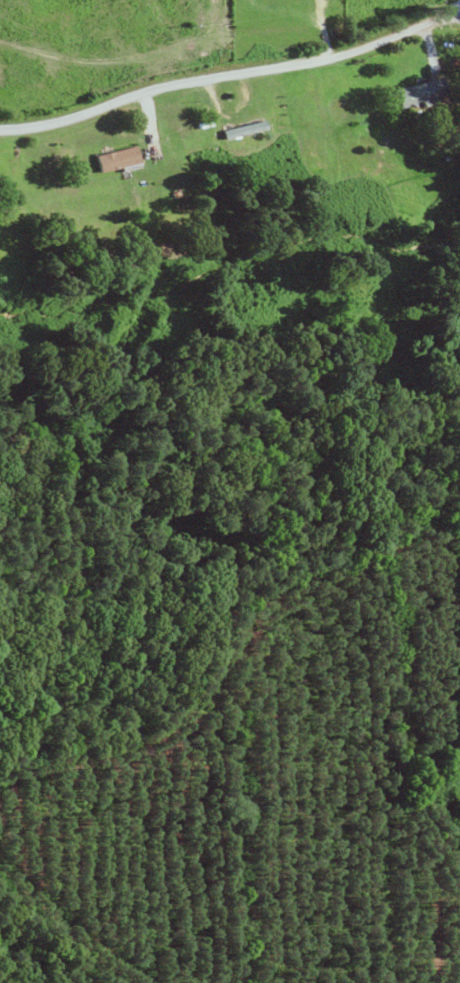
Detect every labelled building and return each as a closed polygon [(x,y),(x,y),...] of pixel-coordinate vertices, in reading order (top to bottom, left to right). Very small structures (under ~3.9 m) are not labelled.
[(397,109),(443,98),(439,79),(393,90),(397,109)] [(219,131),(221,140),(263,131),(261,122),(219,131)] [(92,155),(94,171),(135,165),(132,149),(92,155)]
